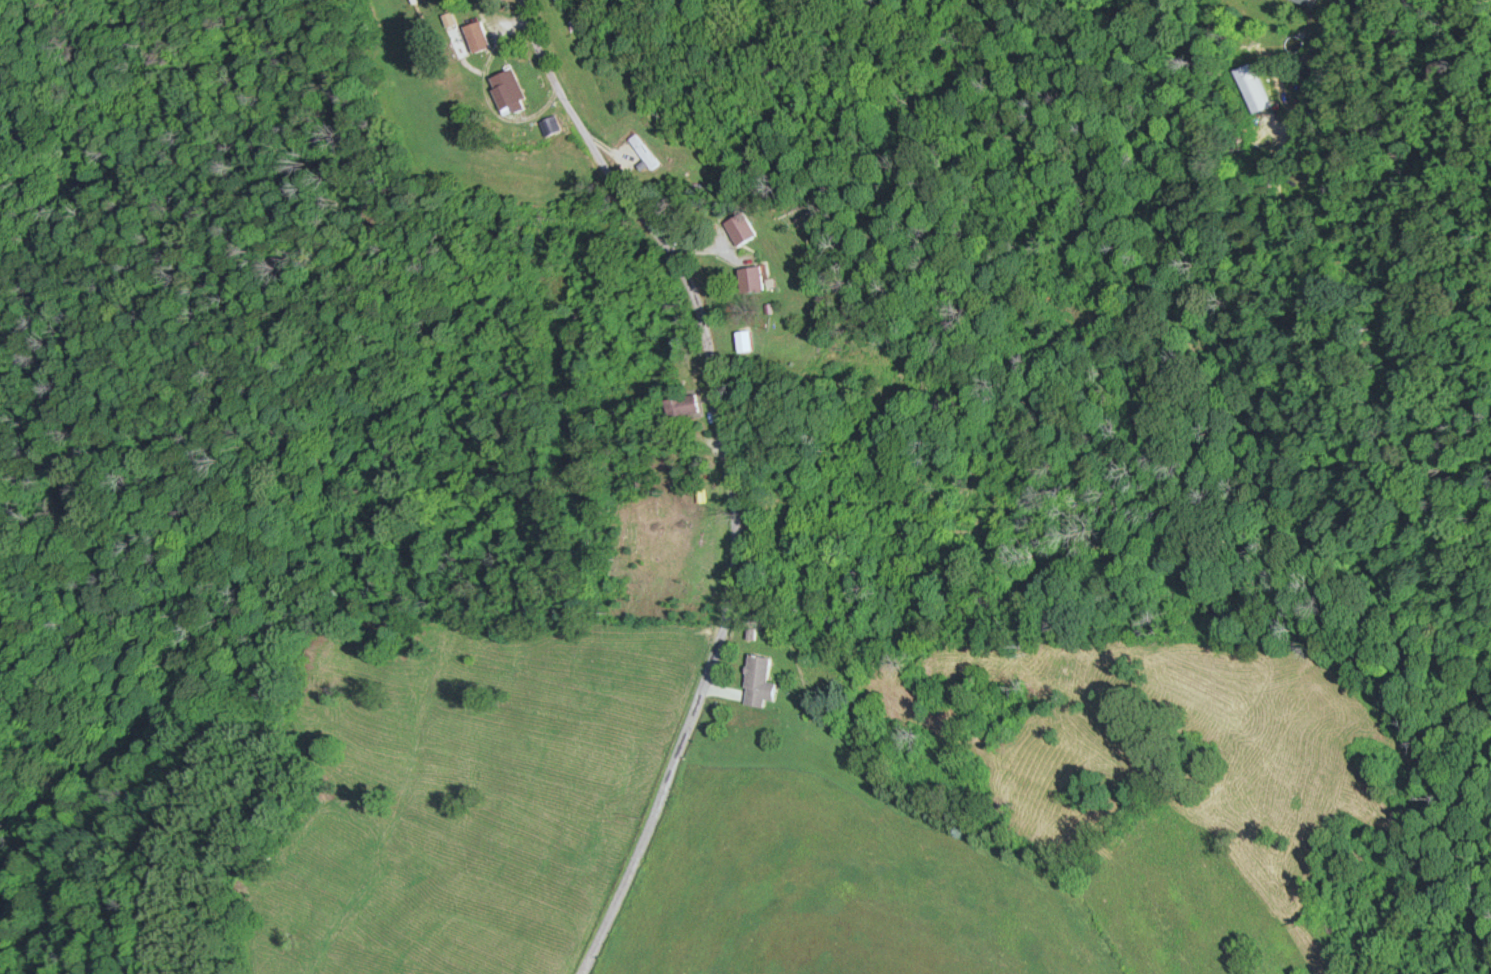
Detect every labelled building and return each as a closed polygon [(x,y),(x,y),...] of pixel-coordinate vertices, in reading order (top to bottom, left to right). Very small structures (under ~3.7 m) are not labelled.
[(492,47),(483,20),(466,26),(475,53),(492,47)] [(490,78),(505,116),(529,107),(513,68),(490,78)] [(548,137),(562,129),(555,116),(540,123),(548,137)] [(654,168),(661,163),(638,135),(632,140),(654,168)] [(758,236),(745,212),(725,223),(738,247),(758,236)] [(767,290),(762,265),(740,269),(744,294),(767,290)] [(739,332),(742,352),(756,350),(753,330),(739,332)] [(702,411),(699,393),(669,399),(673,417),(702,411)] [(744,703),(767,707),(768,699),(776,700),(779,684),(770,682),(774,658),(753,654),(744,703)]
